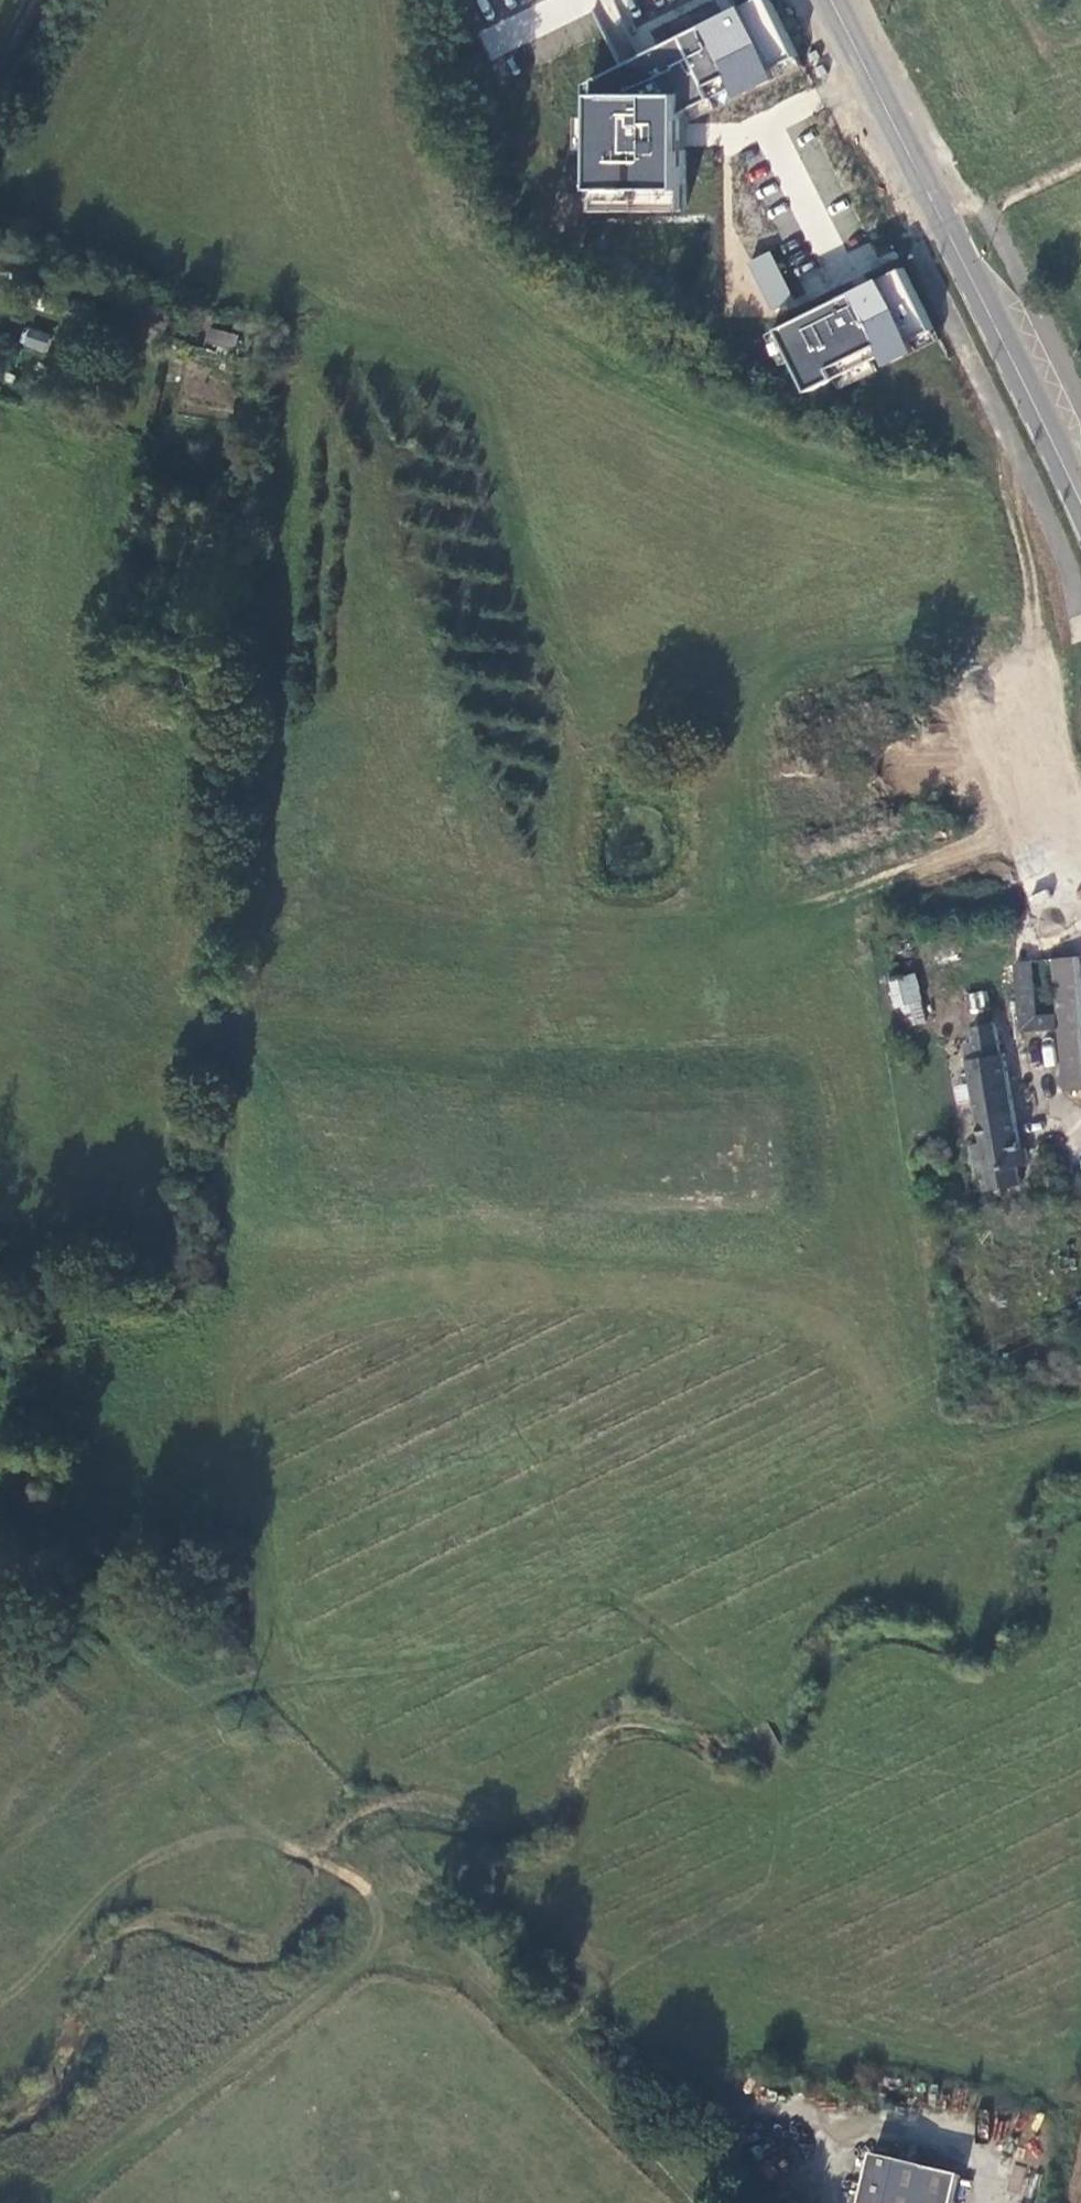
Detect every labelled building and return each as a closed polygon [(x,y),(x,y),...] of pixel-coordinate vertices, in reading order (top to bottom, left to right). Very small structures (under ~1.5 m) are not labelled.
[(769,0),(754,0),(596,78),(592,148),(608,149),(604,204),(681,209),(686,125),(803,67),(769,0)] [(746,262),(769,310),(792,299),(769,251),(746,262)] [(939,338),(904,268),(777,331),(807,392),(895,348),(900,357),(939,338)] [(241,334),(214,325),(209,339),(237,347),(241,334)] [(53,336),(32,328),(27,342),(48,349),(53,336)] [(1021,958),(1028,1031),(1067,1028),(1072,1083),(1080,1081),(1080,951),(1063,953),(1069,1012),(1042,1014),(1037,957),(1021,958)] [(897,1026),(923,1023),(916,973),(891,976),(897,1026)] [(984,991),(967,993),(969,1014),(987,1012),(984,991)] [(1006,1049),(1002,1050),(997,1018),(965,1024),(986,1139),(976,1141),(981,1169),(991,1167),(994,1185),(1024,1179),(1021,1162),(1026,1161),(1024,1148),(1006,1049)] [(1031,1147),(1024,1148),(1026,1161),(1033,1160),(1031,1147)] [(867,2202),(958,2202),(964,2179),(878,2158),(867,2202)]
